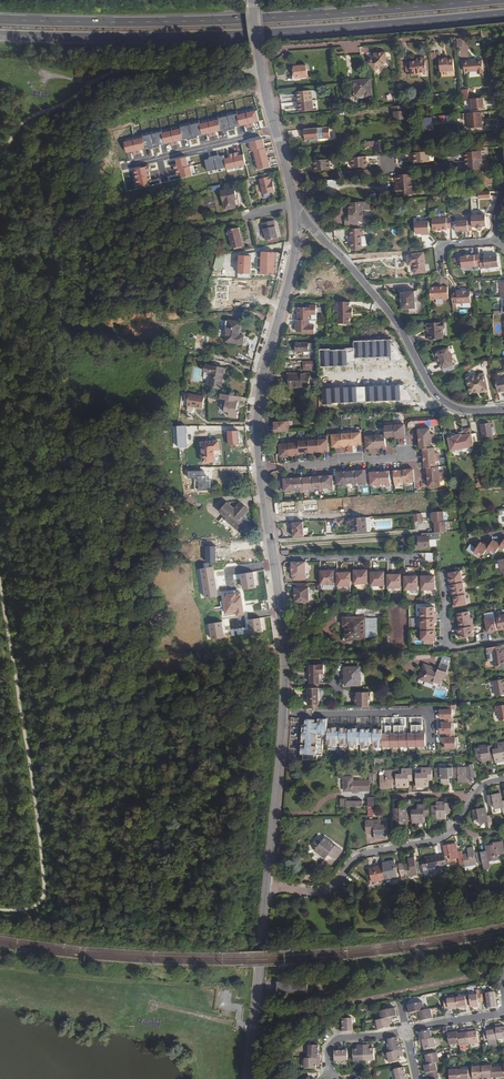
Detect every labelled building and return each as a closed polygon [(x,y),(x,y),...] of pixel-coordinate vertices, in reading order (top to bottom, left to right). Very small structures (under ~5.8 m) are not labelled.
[(467,38),(458,38),(459,55),(468,55),(467,38)] [(375,57),(368,63),(375,72),(387,62),(386,52),(375,53),(375,57)] [(446,57),(439,58),(441,72),(454,70),(453,58),(446,58),(446,57)] [(410,62),(411,74),(411,76),(418,75),(418,73),(426,72),(425,58),(418,59),(419,61),(410,62)] [(463,60),(465,72),(477,71),(477,74),(483,73),(481,58),(475,59),(475,60),(468,61),(467,59),(463,60)] [(294,78),(308,77),(306,65),(295,67),(295,74),(293,74),(293,78),(294,78)] [(366,96),(354,98),(354,106),(372,104),(371,96),(372,96),(370,80),(352,81),(353,88),(355,87),(356,95),(365,94),(366,96)] [(35,90),(27,81),(25,82),(24,83),(28,88),(27,90),(30,91),(28,96),(42,98),(44,98),(45,97),(48,97),(49,94),(45,93),(45,92),(35,90)] [(354,98),(366,96),(365,94),(356,95),(355,87),(353,88),(354,98)] [(469,89),(462,89),(463,99),(470,98),(469,89)] [(299,101),(314,100),(313,90),(298,91),(299,101)] [(483,97),(471,99),(472,109),(484,108),(483,97)] [(315,110),(314,100),(299,101),(300,112),(315,110)] [(405,105),(402,106),(392,107),(392,112),(394,112),(394,116),(395,120),(406,119),(405,105)] [(256,109),(246,111),(250,127),(255,126),(254,123),(259,121),(256,109)] [(246,111),(237,113),(240,126),(245,125),(246,128),(250,127),(246,111)] [(482,111),(468,113),(469,128),(483,127),(482,111)] [(237,113),(227,116),(231,130),(236,129),(236,127),(240,126),(237,113)] [(227,116),(218,118),(221,131),(226,129),(226,131),(231,130),(227,116)] [(209,120),(212,136),(217,135),(217,132),(221,131),(218,118),(209,120)] [(209,120),(199,122),(202,135),(208,134),(208,137),(212,136),(209,120)] [(199,122),(190,124),(193,139),(198,138),(198,136),(202,135),(199,122)] [(190,124),(180,127),(183,140),(188,138),(188,140),(193,139),(190,124)] [(180,127),(171,129),(175,145),(179,144),(179,141),(183,140),(180,127)] [(318,128),(304,129),(305,140),(310,140),(310,142),(319,141),(318,139),(331,138),(330,127),(318,128)] [(171,129),(161,131),(164,144),(170,143),(171,146),(175,145),(171,129)] [(161,131),(152,133),(155,148),(161,147),(160,145),(164,144),(161,131)] [(152,133),(142,136),(145,149),(150,148),(151,149),(155,148),(152,133)] [(142,136),(133,138),(137,154),(142,153),(141,150),(145,149),(142,136)] [(133,138),(124,140),(127,153),(132,152),(133,155),(137,154),(133,138)] [(265,148),(263,139),(250,142),(252,151),(254,151),(265,148)] [(393,139),(364,142),(365,147),(375,146),(375,152),(386,151),(386,146),(394,145),(393,139)] [(254,151),(256,160),(268,157),(267,153),(270,152),(268,147),(265,148),(254,151)] [(428,151),(414,152),(415,162),(429,161),(428,151)] [(484,169),(484,151),(467,151),(468,170),(484,169)] [(238,152),(233,153),(236,167),(245,165),(243,154),(238,155),(238,152)] [(226,167),(226,170),(236,167),(233,153),(229,154),(229,157),(224,159),(226,167)] [(216,169),(226,167),(224,159),(223,155),(220,156),(219,155),(213,156),(216,169)] [(216,169),(213,156),(208,157),(209,159),(205,160),(207,172),(216,169)] [(363,156),(348,157),(349,167),(363,166),(363,156)] [(464,156),(452,157),(452,167),(454,167),(467,166),(466,156),(464,156)] [(189,166),(186,157),(176,159),(177,165),(173,165),(174,169),(176,169),(189,166)] [(268,157),(256,160),(259,170),(270,167),(269,162),(272,162),(271,157),(268,157)] [(326,159),(312,160),(313,170),(327,169),(326,159)] [(150,165),(134,169),(136,178),(151,175),(150,171),(152,171),(150,165)] [(190,165),(189,166),(176,169),(177,174),(181,173),(182,178),(192,175),(190,165)] [(414,194),(413,174),(395,175),(396,181),(397,181),(397,185),(398,195),(414,194)] [(153,184),(151,175),(136,178),(138,188),(153,184)] [(270,176),(260,178),(264,194),(275,191),(274,184),(272,185),(271,181),(270,176)] [(226,210),(240,207),(239,200),(237,200),(235,188),(221,191),(226,210)] [(370,201),(349,203),(350,221),(345,221),(345,225),(359,225),(359,221),(363,221),(363,210),(370,210),(370,201)] [(485,215),(471,216),(472,227),(476,227),(476,228),(482,227),(482,226),(486,226),(485,215)] [(448,228),(452,228),(451,218),(447,218),(447,217),(433,218),(434,230),(448,229),(448,228)] [(468,230),(472,230),(472,227),(472,220),(455,221),(455,232),(468,231),(468,230)] [(425,234),(430,234),(430,221),(416,222),(416,233),(422,233),(425,233),(425,234)] [(263,225),(267,240),(279,238),(275,222),(263,225)] [(239,227),(228,230),(233,248),(244,246),(239,227)] [(363,228),(350,229),(352,250),(362,249),(361,235),(363,235),(363,228)] [(277,253),(263,253),(262,275),(276,275),(277,253)] [(413,262),(414,265),(415,274),(426,272),(424,253),(412,254),(412,255),(407,255),(409,263),(413,262)] [(217,256),(214,268),(222,270),(226,254),(217,256)] [(479,257),(479,254),(471,255),(470,255),(465,255),(465,256),(461,257),(462,268),(480,265),(479,257)] [(499,266),(498,255),(479,257),(480,265),(481,268),(499,266)] [(252,256),(239,256),(238,274),(251,274),(252,256)] [(250,282),(227,281),(226,299),(235,299),(235,285),(241,286),(241,293),(250,293),(250,282)] [(435,287),(430,287),(431,299),(449,298),(448,286),(444,287),(444,286),(438,287),(435,287)] [(402,292),(403,309),(417,308),(416,291),(402,292)] [(457,293),(453,293),(453,303),(458,303),(472,302),(471,291),(467,291),(462,291),(462,292),(457,292),(457,293)] [(351,308),(351,302),(337,301),(337,311),(340,311),(340,317),(339,317),(339,323),(344,323),(344,324),(351,325),(351,317),(351,313),(354,314),(354,309),(351,308)] [(299,306),(299,319),(310,319),(312,319),(312,314),(317,314),(317,305),(311,305),(311,307),(299,306)] [(310,324),(310,319),(299,319),(298,319),(298,331),(310,331),(310,333),(316,333),(316,324),(310,324)] [(229,320),(226,342),(243,344),(244,336),(239,336),(241,322),(229,320)] [(444,322),(427,323),(427,331),(429,331),(430,340),(443,339),(443,330),(444,330),(444,322)] [(196,346),(202,347),(204,336),(198,335),(196,346)] [(354,348),(321,349),(321,366),(352,365),(351,361),(356,361),(355,357),(392,357),(391,340),(354,341),(354,348)] [(295,343),(295,351),(309,351),(309,343),(295,343)] [(448,347),(436,351),(442,369),(454,365),(448,347)] [(224,368),(206,365),(205,372),(211,373),(209,385),(222,387),(224,368)] [(310,374),(287,374),(287,382),(286,382),(286,387),(310,387),(310,374)] [(467,378),(469,391),(480,389),(481,392),(481,393),(488,391),(484,375),(467,378)] [(496,380),(498,392),(503,391),(503,379),(496,380)] [(400,385),(323,389),(322,403),(401,400),(400,385)] [(204,395),(189,393),(187,406),(202,408),(204,395)] [(241,397),(220,393),(220,399),(225,400),(223,411),(230,412),(229,416),(238,418),(239,411),(237,411),(239,402),(240,402),(241,397)] [(409,410),(421,409),(420,401),(409,402),(409,410)] [(274,428),(275,432),(290,431),(290,427),(287,427),(287,421),(275,422),(275,428),(274,428)] [(366,437),(366,449),(369,449),(369,450),(376,449),(376,448),(382,448),(382,449),(386,448),(385,440),(389,439),(389,438),(395,438),(395,439),(402,438),(402,437),(405,437),(404,426),(398,426),(398,423),(394,424),(394,426),(388,427),(388,424),(384,424),(385,433),(381,434),(381,436),(375,437),(375,434),(371,434),(371,437),(366,437)] [(481,425),(484,441),(494,440),(490,423),(481,425)] [(177,426),(179,448),(187,448),(186,426),(177,426)] [(474,444),(471,428),(462,429),(463,432),(460,432),(459,433),(459,434),(456,435),(456,434),(455,434),(455,433),(454,433),(452,434),(453,437),(449,438),(451,449),(454,448),(456,449),(457,450),(458,451),(459,451),(460,450),(460,449),(465,448),(465,447),(466,447),(466,446),(468,447),(470,447),(470,445),(474,444)] [(430,429),(418,430),(419,440),(419,450),(422,450),(424,469),(426,469),(428,488),(440,487),(439,481),(443,481),(442,473),(439,473),(438,468),(436,468),(435,462),(439,462),(438,454),(435,454),(434,449),(431,449),(431,443),(434,443),(433,435),(430,435),(430,429)] [(332,435),(333,447),(335,447),(335,448),(343,447),(343,446),(348,446),(348,447),(353,447),(352,446),(358,446),(362,446),(361,431),(357,431),(357,434),(352,434),(352,431),(347,432),(348,434),(342,435),(342,432),(338,432),(338,435),(332,435)] [(285,444),(279,444),(280,456),(282,456),(290,456),(290,455),(296,455),(296,456),(300,455),(300,453),(305,453),(305,454),(309,453),(315,452),(315,453),(319,453),(319,452),(325,452),(329,452),(328,437),(324,437),(324,440),(318,440),(318,437),(314,438),(314,441),(309,441),(309,438),(304,438),(304,441),(299,441),(299,440),(295,440),(295,443),(289,443),(289,441),(285,441),(285,444)] [(202,443),(204,462),(215,461),(214,450),(220,450),(219,441),(202,443)] [(394,471),(395,486),(399,486),(399,483),(404,483),(404,486),(409,485),(408,483),(414,482),(413,470),(411,470),(408,470),(403,470),(403,471),(398,472),(398,471),(394,471)] [(336,473),(337,485),(343,485),(343,487),(347,487),(347,485),(352,484),(353,487),(357,487),(357,484),(362,484),(362,486),(366,486),(366,471),(361,471),(361,472),(356,472),(356,471),(352,472),(346,473),(346,472),(338,472),(338,473),(336,473)] [(370,474),(371,485),(377,485),(377,488),(381,487),(381,485),(386,484),(386,487),(391,487),(389,472),(385,472),(385,473),(380,473),(380,472),(372,473),(372,474),(370,474)] [(283,479),(284,491),(290,491),(290,493),(294,493),(294,490),(300,490),(300,493),(304,492),(304,490),(309,489),(309,492),(314,492),(314,489),(319,489),(319,491),(323,491),(323,489),(329,488),(329,491),(333,491),(332,476),(328,476),(328,477),(323,477),(323,476),(318,477),(313,478),(313,477),(309,477),(309,478),(303,478),(303,477),(299,478),(293,479),(293,478),(286,479),(283,479)] [(241,514),(246,508),(240,502),(235,509),(227,503),(220,512),(227,518),(226,520),(223,517),(219,522),(228,529),(231,525),(232,526),(234,524),(241,530),(249,521),(244,517),(241,514)] [(250,510),(246,508),(241,514),(244,517),(250,510)] [(444,512),(433,513),(433,522),(435,522),(444,522),(444,512)] [(415,522),(423,521),(422,513),(414,514),(415,522)] [(366,517),(346,519),(346,524),(351,524),(352,533),(367,532),(366,517)] [(444,522),(435,522),(435,533),(439,532),(446,532),(446,521),(444,522)] [(306,522),(293,522),(294,537),(306,537),(306,522)] [(234,524),(232,526),(240,532),(241,530),(234,524)] [(422,536),(418,537),(419,547),(430,547),(430,540),(440,540),(439,532),(435,533),(422,534),(422,536)] [(493,540),(488,547),(486,550),(490,552),(492,550),(496,552),(499,547),(501,545),(493,540)] [(480,542),(474,552),(478,555),(479,552),(483,555),(486,550),(488,547),(480,542)] [(216,546),(205,546),(204,563),(216,563),(216,546)] [(303,561),(289,562),(290,576),(291,576),(291,580),(302,579),(302,575),(303,575),(303,561)] [(217,597),(213,567),(200,569),(204,599),(217,597)] [(358,568),(354,568),(354,584),(367,584),(367,570),(362,570),(358,570),(358,568)] [(324,569),(320,569),(320,585),(333,585),(333,571),(328,571),(324,571),(324,569)] [(341,570),(337,570),(337,586),(350,586),(350,572),(345,572),(341,573),(341,570)] [(375,570),(370,570),(371,586),(384,585),(384,572),(379,572),(375,572),(375,570)] [(450,582),(462,580),(461,570),(447,573),(447,577),(450,577),(450,582)] [(253,572),(240,574),(242,590),(255,588),(253,572)] [(392,572),(387,572),(388,588),(401,588),(401,574),(396,574),(395,574),(392,574),(392,572)] [(426,573),(421,573),(422,589),(435,589),(435,575),(429,575),(426,575),(426,573)] [(409,574),(404,574),(405,590),(418,589),(418,575),(412,576),(409,576),(409,574)] [(453,594),(465,592),(463,582),(451,584),(452,590),(450,591),(451,595),(453,594)] [(295,602),(309,602),(308,588),(307,588),(307,584),(296,584),(296,588),(295,588),(295,602)] [(236,612),(237,616),(244,615),(241,593),(223,595),(224,603),(226,614),(236,612)] [(465,594),(453,596),(454,602),(452,603),(453,607),(467,604),(465,594)] [(224,618),(237,616),(236,612),(226,614),(224,603),(221,603),(224,618)] [(421,616),(436,616),(436,612),(435,612),(435,606),(420,606),(421,616)] [(469,611),(457,613),(460,626),(473,624),(472,617),(470,618),(469,611)] [(491,631),(497,630),(495,616),(485,618),(487,632),(488,633),(492,633),(491,631)] [(349,618),(349,639),(367,639),(367,637),(367,618),(367,617),(349,618)] [(260,618),(247,620),(250,634),(262,632),(260,618)] [(367,618),(367,637),(378,637),(377,618),(367,618)] [(421,618),(421,628),(435,628),(435,622),(436,622),(436,618),(421,618)] [(221,622),(209,624),(211,640),(224,638),(221,622)] [(460,628),(457,629),(459,638),(473,636),(472,630),(474,630),(474,626),(460,628)] [(434,640),(437,640),(437,636),(435,636),(435,630),(421,630),(421,640),(425,640),(434,640)] [(476,635),(478,642),(485,640),(483,633),(476,635)] [(493,661),(494,667),(500,666),(503,665),(503,654),(503,645),(489,648),(487,648),(488,652),(487,653),(489,662),(493,661)] [(438,669),(424,664),(421,673),(426,675),(424,681),(433,684),(434,682),(440,684),(442,680),(444,681),(449,665),(447,665),(449,659),(442,657),(440,662),(438,669)] [(324,665),(309,665),(309,672),(309,676),(310,676),(310,683),(320,683),(320,674),(324,673),(324,665)] [(348,675),(348,666),(344,666),(344,687),(358,686),(358,683),(349,683),(349,675),(348,675)] [(362,666),(348,666),(348,675),(349,675),(349,683),(358,683),(362,683),(362,666)] [(496,696),(503,694),(503,679),(493,681),(496,696)] [(318,691),(308,691),(308,708),(319,708),(318,691)] [(371,692),(358,692),(358,696),(356,696),(356,703),(358,703),(358,707),(369,707),(369,700),(371,700),(371,692)] [(446,718),(454,718),(454,709),(456,709),(456,705),(447,705),(448,709),(439,709),(440,718),(446,718)] [(496,706),(497,712),(498,711),(500,721),(503,720),(503,705),(496,706)] [(323,741),(327,740),(327,728),(327,718),(317,719),(317,723),(313,723),(313,719),(305,719),(302,759),(316,759),(317,754),(322,754),(323,741)] [(441,733),(447,733),(455,733),(454,722),(454,718),(446,718),(446,723),(440,723),(441,733)] [(390,746),(390,733),(390,725),(385,725),(385,733),(382,733),(382,746),(390,746)] [(390,746),(399,746),(399,725),(393,725),(393,733),(390,733),(390,746)] [(399,725),(399,746),(408,745),(407,733),(404,733),(403,725),(399,725)] [(408,745),(416,745),(416,725),(411,725),(411,733),(407,733),(408,745)] [(421,725),(416,725),(416,745),(425,745),(424,732),(421,732),(421,725)] [(340,743),(339,727),(331,727),(331,728),(327,728),(327,740),(327,745),(336,745),(336,743),(340,743)] [(360,744),(360,729),(357,729),(357,727),(352,728),(348,728),(346,728),(346,745),(357,745),(357,744),(360,744)] [(365,728),(360,729),(360,744),(360,747),(369,747),(369,744),(373,744),(372,729),(365,729),(365,728)] [(372,729),(373,744),(373,747),(382,746),(382,733),(381,729),(377,729),(372,729)] [(444,737),(444,748),(458,747),(458,737),(455,737),(455,733),(447,733),(447,737),(444,737)] [(495,762),(503,761),(503,742),(498,743),(499,749),(493,750),(495,761),(495,762)] [(482,763),(495,761),(493,750),(492,746),(488,746),(488,744),(479,746),(479,747),(474,748),(475,755),(477,762),(482,761),(482,763)] [(453,776),(453,767),(453,764),(448,764),(448,767),(435,768),(435,778),(441,778),(441,783),(449,783),(449,777),(449,776),(453,776)] [(453,777),(453,778),(458,778),(458,783),(466,782),(466,777),(466,775),(471,775),(471,777),(476,777),(474,764),(469,765),(470,767),(466,767),(453,767),(453,776),(453,777)] [(428,786),(428,781),(428,779),(433,778),(432,768),(421,768),(422,774),(416,774),(416,787),(428,786)] [(396,782),(397,787),(409,787),(409,781),(409,779),(413,779),(413,769),(402,769),(402,774),(396,775),(396,780),(396,782)] [(392,787),(392,782),(392,780),(396,780),(396,775),(396,770),(385,770),(386,776),(380,776),(380,788),(392,787)] [(370,790),(370,780),(353,781),(353,776),(344,777),(344,791),(353,791),(353,793),(357,793),(357,791),(370,790)] [(487,795),(489,806),(494,805),(494,809),(503,808),(503,813),(503,800),(502,801),(500,793),(487,795)] [(446,812),(450,812),(450,803),(446,803),(446,801),(437,802),(437,805),(431,805),(431,817),(437,817),(437,819),(446,818),(446,814),(446,812)] [(394,808),(394,818),(400,818),(400,820),(400,823),(408,823),(408,817),(408,815),(412,815),(412,810),(412,804),(407,804),(407,808),(394,808)] [(412,817),(412,822),(424,822),(424,817),(424,807),(428,807),(428,804),(417,804),(418,809),(412,810),(412,815),(412,817)] [(487,822),(488,827),(493,827),(491,815),(487,816),(486,814),(485,807),(472,809),(474,820),(479,820),(480,824),(487,822)] [(381,820),(366,820),(366,831),(375,831),(375,838),(387,838),(386,825),(381,825),(381,820)] [(319,836),(312,846),(316,849),(315,851),(325,858),(328,855),(335,860),(342,850),(335,845),(335,844),(325,837),(323,839),(319,836)] [(483,863),(487,863),(487,862),(499,859),(498,855),(503,854),(503,845),(503,843),(503,841),(493,842),(494,844),(486,846),(487,851),(480,851),(483,863)] [(445,855),(445,856),(450,855),(451,860),(459,858),(460,865),(464,864),(463,854),(462,850),(457,851),(457,849),(456,843),(443,845),(445,855)] [(464,864),(465,866),(476,864),(475,859),(475,856),(474,847),(467,848),(468,853),(463,854),(464,864)] [(441,865),(447,864),(445,856),(445,855),(440,856),(439,855),(426,858),(426,860),(422,861),(423,867),(427,866),(428,869),(441,866),(441,865)] [(405,875),(406,876),(417,874),(417,869),(416,867),(414,857),(408,858),(409,863),(403,864),(405,875)] [(394,860),(382,862),(383,864),(385,875),(390,874),(391,879),(397,878),(394,860)] [(372,882),(385,880),(385,875),(383,864),(377,865),(377,867),(374,868),(370,869),(372,882)] [(496,1007),(495,997),(494,992),(486,993),(488,1008),(492,1007),(496,1007)] [(482,1002),(481,994),(474,995),(469,996),(470,1005),(471,1007),(478,1006),(478,1003),(482,1002)] [(470,1005),(469,996),(456,997),(458,1008),(463,1007),(463,1006),(466,1005),(470,1005)] [(456,997),(443,999),(444,1006),(444,1009),(449,1008),(451,1007),(451,1009),(458,1008),(456,997)] [(408,1005),(410,1013),(415,1012),(424,1010),(422,1002),(408,1005)] [(391,1017),(396,1016),(395,1008),(380,1011),(382,1019),(391,1017)] [(420,1017),(421,1021),(432,1018),(431,1009),(424,1010),(415,1012),(416,1016),(420,1015),(420,1017)] [(378,1029),(390,1027),(389,1024),(388,1022),(392,1021),(391,1017),(382,1019),(376,1020),(378,1029)] [(341,1027),(341,1032),(352,1031),(352,1018),(342,1018),(342,1025),(343,1027),(341,1027)] [(495,1025),(496,1028),(497,1039),(497,1040),(503,1039),(503,1027),(500,1028),(499,1024),(495,1025)] [(471,1028),(467,1029),(469,1044),(478,1043),(477,1031),(473,1031),(471,1032),(471,1028)] [(489,1031),(483,1032),(484,1041),(488,1040),(497,1039),(496,1028),(489,1029),(489,1031)] [(457,1034),(457,1032),(454,1032),(451,1033),(451,1029),(447,1030),(448,1035),(449,1045),(459,1043),(457,1034)] [(469,1044),(467,1029),(462,1029),(463,1033),(461,1033),(457,1034),(459,1043),(459,1045),(469,1044)] [(431,1038),(430,1030),(418,1032),(420,1040),(431,1038)] [(391,1052),(402,1050),(401,1045),(399,1045),(399,1043),(398,1037),(388,1039),(391,1052)] [(433,1037),(431,1038),(420,1040),(418,1041),(419,1045),(423,1044),(423,1046),(424,1049),(435,1047),(433,1037)] [(368,1044),(363,1045),(364,1060),(374,1059),(374,1048),(370,1048),(368,1048),(368,1044)] [(309,1058),(320,1059),(320,1053),(318,1053),(318,1051),(318,1045),(309,1045),(309,1058)] [(364,1060),(363,1045),(359,1045),(359,1049),(357,1049),(353,1049),(354,1060),(364,1060)] [(334,1050),(335,1060),(348,1059),(347,1048),(343,1048),(343,1050),(341,1050),(334,1050)] [(403,1053),(402,1050),(391,1052),(388,1053),(390,1062),(401,1060),(400,1054),(403,1053)] [(423,1061),(424,1065),(435,1063),(438,1062),(436,1053),(425,1055),(426,1058),(426,1061),(423,1061)] [(309,1058),(305,1058),(305,1068),(316,1069),(316,1065),(316,1062),(320,1063),(320,1059),(309,1058)] [(435,1063),(424,1065),(425,1073),(429,1073),(429,1077),(438,1075),(435,1063)] [(473,1078),(477,1078),(479,1078),(483,1078),(482,1066),(472,1067),(472,1069),(473,1078)] [(483,1078),(488,1078),(492,1078),(492,1077),(492,1068),(492,1066),(482,1066),(483,1078)] [(408,1075),(406,1075),(405,1073),(404,1067),(400,1068),(395,1069),(397,1078),(409,1078),(408,1075)] [(492,1077),(497,1077),(499,1077),(499,1078),(503,1078),(503,1067),(492,1068),(492,1077)] [(450,1078),(460,1078),(459,1070),(459,1069),(449,1070),(449,1072),(450,1078)] [(460,1078),(465,1078),(473,1078),(472,1069),(459,1070),(460,1078)]
